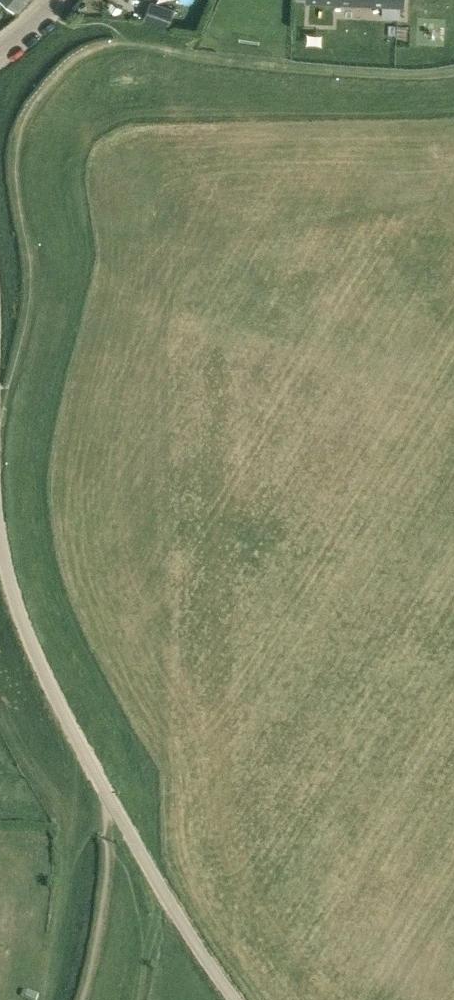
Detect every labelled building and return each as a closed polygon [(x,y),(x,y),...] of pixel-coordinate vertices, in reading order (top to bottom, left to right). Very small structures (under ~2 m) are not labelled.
[(18,9),(26,0),(8,0),(18,9)] [(142,19),(168,28),(174,9),(151,0),(150,0),(142,19)] [(401,17),(402,4),(403,4),(403,0),(318,0),(384,3),(383,16),(401,17)]
